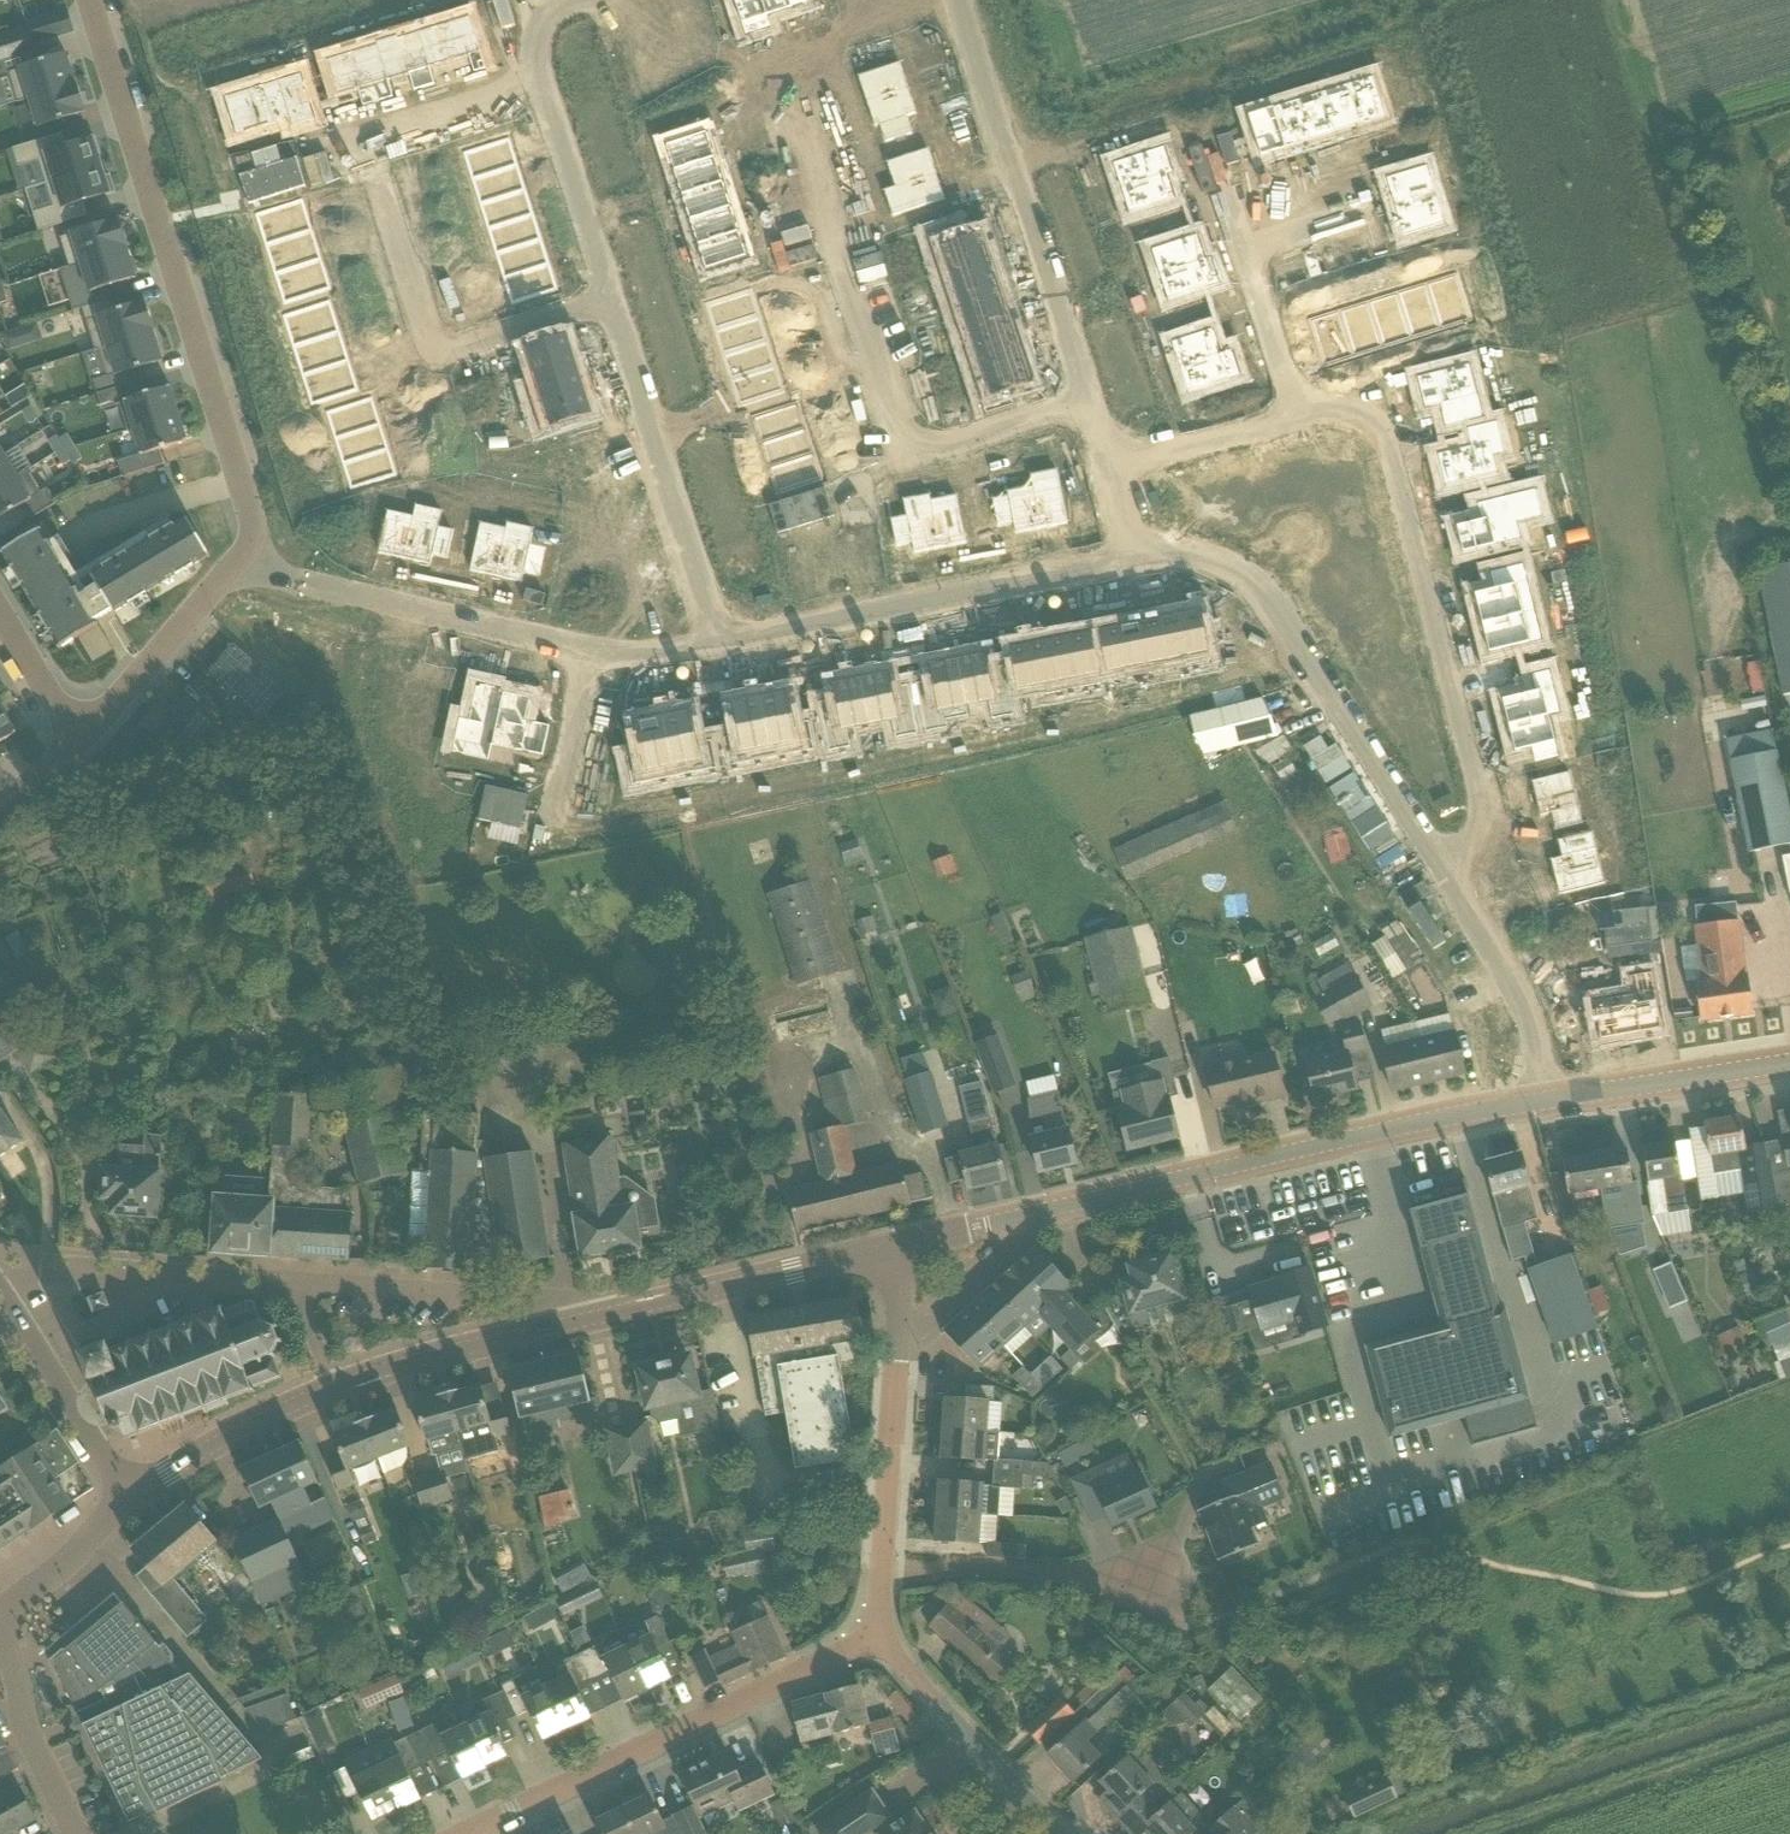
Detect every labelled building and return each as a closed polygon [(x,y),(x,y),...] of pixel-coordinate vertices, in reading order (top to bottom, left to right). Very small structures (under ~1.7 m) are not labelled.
[(738,14),(741,23),(767,15),(762,0),(733,0),(738,14)] [(767,15),(792,6),(790,0),(762,0),(767,15)] [(68,10),(68,9),(47,16),(54,39),(75,32),(68,10)] [(418,32),(435,86),(436,86),(431,69),(468,58),(473,74),(487,70),(470,16),(418,32)] [(35,52),(33,46),(27,27),(0,35),(0,63),(35,52)] [(435,86),(418,32),(410,34),(410,31),(376,41),(393,99),(394,98),(389,82),(408,76),(414,93),(435,86)] [(393,99),(376,41),(375,42),(376,45),(326,60),(338,98),(358,92),(362,108),(393,99)] [(20,101),(31,97),(78,82),(69,53),(10,72),(20,101)] [(868,73),(858,76),(867,102),(909,88),(900,63),(896,64),(868,73)] [(792,64),(782,67),(786,79),(796,76),(792,64)] [(782,67),(772,70),(776,83),(786,79),(782,67)] [(301,73),(278,80),(293,129),(316,122),(301,73)] [(1374,76),(1347,84),(1361,126),(1387,118),(1374,76)] [(292,129),(293,129),(278,80),(223,97),(236,136),(289,120),(292,129)] [(87,111),(78,82),(31,97),(40,126),(87,111)] [(1347,84),(1323,92),(1336,134),(1361,126),(1347,84)] [(909,88),(867,102),(875,128),(885,125),(912,116),(917,114),(909,88)] [(1323,92),(1298,100),(1311,142),(1336,134),(1323,92)] [(1298,100),(1273,107),(1286,149),(1311,142),(1298,100)] [(1273,107),(1247,116),(1249,120),(1257,148),(1260,157),(1286,149),(1273,107)] [(811,109),(799,113),(802,123),(814,119),(811,109)] [(814,119),(802,123),(805,133),(818,129),(814,119)] [(792,122),(779,126),(782,136),(795,132),(792,122)] [(707,132),(665,145),(674,171),(715,158),(707,132)] [(39,160),(47,183),(102,166),(98,155),(100,154),(95,138),(66,147),(62,133),(13,149),(19,167),(39,160)] [(472,179),(517,165),(509,139),(464,153),(472,179)] [(420,142),(409,146),(413,157),(424,153),(420,142)] [(1377,144),(1367,147),(1371,160),(1381,157),(1377,144)] [(800,147),(787,151),(791,161),(803,157),(800,147)] [(897,159),(887,162),(895,188),(937,174),(929,149),(897,159)] [(1154,150),(1112,163),(1120,189),(1162,175),(1154,150)] [(1203,151),(1191,155),(1194,165),(1206,161),(1203,151)] [(1352,152),(1342,155),(1346,167),(1356,164),(1352,152)] [(1342,155),(1332,158),(1336,171),(1346,167),(1342,155)] [(803,157),(791,161),(794,171),(806,167),(803,157)] [(715,158),(674,171),(681,196),(723,182),(715,158)] [(525,189),(517,165),(472,179),(480,204),(525,189)] [(1427,165),(1385,178),(1388,187),(1391,196),(1398,220),(1401,229),(1404,238),(1446,225),(1427,165)] [(105,177),(102,166),(47,183),(54,206),(33,213),(39,231),(88,216),(84,202),(115,192),(110,176),(105,177)] [(345,166),(333,169),(337,181),(348,177),(345,166)] [(1303,167),(1293,171),(1297,183),(1307,180),(1303,167)] [(1293,171),(1283,174),(1287,186),(1297,183),(1293,171)] [(937,174),(895,188),(904,214),(914,211),(941,202),(946,200),(937,174)] [(434,191),(448,186),(445,175),(431,179),(434,191)] [(1162,175),(1120,189),(1129,215),(1171,201),(1162,175)] [(1385,178),(1372,182),(1375,191),(1388,187),(1385,178)] [(723,182),(681,196),(689,221),(731,207),(723,182)] [(448,186),(434,191),(438,202),(452,198),(448,186)] [(1388,187),(1375,191),(1377,200),(1391,196),(1388,187)] [(525,189),(480,204),(488,228),(533,214),(525,189)] [(816,196),(803,200),(807,210),(819,206),(816,196)] [(839,196),(827,199),(830,209),(843,206),(839,196)] [(254,215),(263,245),(309,230),(300,200),(254,215)] [(819,206),(807,210),(810,220),(822,216),(819,206)] [(843,206),(830,209),(833,220),(846,216),(843,206)] [(1188,206),(1176,209),(1179,219),(1191,215),(1188,206)] [(731,207),(689,221),(697,245),(739,232),(731,207)] [(323,213),(327,225),(341,220),(337,209),(323,213)] [(488,228),(496,253),(541,239),(533,214),(488,228)] [(1191,215),(1179,219),(1182,230),(1194,226),(1191,215)] [(61,238),(70,267),(128,249),(128,248),(128,247),(119,219),(61,238)] [(344,232),(341,220),(327,225),(331,236),(344,232)] [(1398,220),(1385,224),(1388,233),(1401,229),(1398,220)] [(450,241),(464,236),(461,225),(447,229),(450,241)] [(950,273),(992,259),(983,233),(960,241),(956,226),(926,236),(932,253),(942,249),(950,273)] [(1401,229),(1388,233),(1390,242),(1404,238),(1401,229)] [(309,230),(263,245),(272,274),(319,259),(309,230)] [(739,232),(697,245),(706,271),(748,258),(739,232)] [(464,236),(450,241),(454,252),(468,248),(464,236)] [(1192,236),(1150,250),(1159,276),(1201,262),(1192,236)] [(549,263),(541,239),(496,253),(504,278),(549,263)] [(1427,244),(1416,248),(1420,262),(1431,258),(1427,244)] [(1408,265),(1420,262),(1416,248),(1404,252),(1408,265)] [(137,278),(128,249),(70,267),(70,268),(81,265),(90,293),(137,278)] [(1375,261),(1379,275),(1391,271),(1387,257),(1375,261)] [(328,289),(319,259),(272,274),(282,304),(328,289)] [(1000,284),(992,259),(950,273),(958,298),(1000,284)] [(1201,262),(1159,276),(1167,302),(1209,288),(1201,262)] [(549,263),(504,278),(512,304),(557,289),(549,263)] [(1340,272),(1329,275),(1333,289),(1345,286),(1340,272)] [(347,289),(361,285),(357,273),(344,278),(347,289)] [(466,290),(480,285),(476,274),(462,278),(466,290)] [(1457,274),(1427,283),(1441,330),(1471,320),(1457,274)] [(1322,293),(1333,289),(1329,275),(1317,279),(1322,293)] [(1412,339),(1441,330),(1427,283),(1398,293),(1412,339)] [(958,298),(966,322),(1008,309),(1000,284),(958,298)] [(361,285),(347,289),(351,300),(365,296),(361,285)] [(480,285),(466,290),(470,301),(483,297),(480,285)] [(724,328),(769,313),(761,287),(716,302),(724,328)] [(4,288),(0,289),(0,304),(8,301),(4,288)] [(790,307),(804,302),(800,291),(787,295),(790,307)] [(1412,339),(1398,293),(1369,302),(1383,348),(1412,339)] [(83,306),(97,350),(155,331),(146,302),(123,310),(118,295),(83,306)] [(1217,295),(1205,299),(1208,309),(1221,305),(1217,295)] [(906,300),(910,313),(920,310),(915,297),(906,300)] [(286,315),(295,345),(342,330),(332,300),(286,315)] [(804,302),(790,307),(794,318),(808,313),(804,302)] [(1383,348),(1369,302),(1340,311),(1354,357),(1383,348)] [(1221,305),(1208,309),(1212,319),(1224,315),(1221,305)] [(1016,333),(1008,309),(966,322),(974,347),(1016,333)] [(924,324),(920,310),(910,313),(915,327),(924,324)] [(1324,366),(1354,357),(1340,311),(1310,320),(1324,366)] [(769,313),(724,328),(732,352),(777,338),(769,313)] [(27,336),(25,327),(2,334),(7,351),(23,346),(27,336)] [(1212,328),(1171,342),(1179,368),(1221,354),(1212,328)] [(351,359),(342,330),(295,345),(304,374),(351,359)] [(155,331),(97,350),(106,379),(164,360),(155,331)] [(1016,333),(974,347),(983,372),(1025,358),(1016,333)] [(531,369),(574,355),(567,335),(525,348),(531,369)] [(368,354),(382,349),(378,338),(364,342),(368,354)] [(777,338),(732,352),(740,377),(785,363),(777,338)] [(803,344),(806,356),(820,351),(816,340),(803,344)] [(927,363),(936,360),(932,346),(922,349),(927,363)] [(385,361),(382,349),(368,354),(372,365),(385,361)] [(820,351),(806,356),(810,367),(824,363),(820,351)] [(1221,354),(1179,368),(1188,394),(1230,380),(1221,354)] [(531,369),(538,388),(580,375),(574,355),(531,369)] [(1033,384),(1025,358),(983,372),(990,396),(980,399),(985,416),(1015,406),(1010,392),(1033,384)] [(351,359),(304,374),(314,404),(360,389),(351,359)] [(941,374),(936,360),(927,363),(931,377),(941,374)] [(785,363),(740,377),(748,403),(793,389),(785,363)] [(1444,427),(1483,417),(1470,363),(1416,377),(1424,409),(1439,406),(1444,427)] [(464,391),(474,387),(470,374),(460,377),(464,391)] [(544,408),(586,394),(580,375),(538,388),(544,408)] [(1247,385),(1234,389),(1238,399),(1250,395),(1247,385)] [(25,386),(6,397),(12,407),(31,395),(25,386)] [(133,429),(179,414),(171,387),(124,401),(133,429)] [(474,387),(464,391),(468,404),(478,402),(474,387)] [(433,394),(437,406),(451,401),(447,390),(433,394)] [(586,394),(544,408),(550,428),(592,414),(586,394)] [(327,412),(335,438),(380,424),(372,398),(327,412)] [(455,413),(451,401),(437,406),(441,417),(455,413)] [(761,443),(806,428),(798,402),(753,417),(761,443)] [(824,410),(828,421),(842,417),(838,406),(824,410)] [(31,407),(22,412),(30,424),(38,419),(31,407)] [(486,426),(481,412),(472,415),(476,429),(486,426)] [(179,414),(133,429),(141,456),(188,441),(179,414)] [(845,428),(842,417),(828,421),(832,433),(845,428)] [(1436,454),(1444,487),(1498,474),(1494,455),(1505,452),(1497,420),(1467,427),(1471,445),(1436,454)] [(380,424),(335,438),(343,463),(388,449),(380,424)] [(604,428),(557,443),(567,474),(560,476),(566,493),(581,489),(586,487),(582,473),(615,462),(604,428)] [(769,468),(814,453),(806,428),(761,443),(769,468)] [(1033,434),(1023,435),(1026,448),(1036,446),(1033,434)] [(67,435),(59,440),(64,449),(66,452),(75,447),(67,435)] [(1023,435),(1013,437),(1015,450),(1026,448),(1023,435)] [(49,441),(56,454),(64,449),(59,440),(57,436),(49,441)] [(486,450),(481,436),(472,440),(476,454),(486,450)] [(472,442),(458,447),(462,458),(476,453),(472,442)] [(82,460),(75,447),(66,452),(72,461),(74,464),(82,460)] [(66,452),(64,449),(56,454),(63,466),(72,461),(66,452)] [(388,449),(343,463),(351,489),(396,475),(388,449)] [(822,479),(814,453),(769,468),(778,494),(822,479)] [(4,454),(0,457),(0,487),(18,477),(4,454)] [(857,463),(843,467),(847,479),(860,474),(857,463)] [(934,466),(924,468),(927,481),(937,479),(934,466)] [(924,468),(914,470),(916,483),(927,481),(924,468)] [(413,475),(410,487),(420,490),(423,477),(413,475)] [(0,487),(0,519),(32,500),(18,477),(0,487)] [(423,477),(420,490),(431,492),(433,479),(423,477)] [(1060,481),(1033,486),(1041,529),(1068,524),(1060,481)] [(507,482),(504,495),(514,497),(517,484),(507,482)] [(517,484),(514,497),(524,499),(527,487),(517,484)] [(1033,486),(1006,492),(1008,501),(1014,530),(1015,535),(1041,529),(1033,486)] [(1477,503),(1481,518),(1455,525),(1462,553),(1496,545),(1521,539),(1517,523),(1542,516),(1535,488),(1477,503)] [(581,489),(566,493),(562,494),(558,514),(568,511),(578,547),(633,531),(622,494),(586,504),(581,489)] [(958,501),(932,506),(940,549),(967,544),(966,539),(960,511),(958,501)] [(932,506),(905,511),(907,521),(912,550),(913,555),(940,549),(932,506)] [(388,511),(378,554),(405,560),(414,517),(388,511)] [(92,574),(91,574),(89,575),(96,586),(80,596),(41,532),(42,531),(41,529),(1,554),(2,555),(3,555),(59,647),(58,648),(59,650),(99,626),(98,624),(97,624),(94,620),(111,610),(114,614),(115,613),(115,612),(207,557),(208,557),(210,556),(186,517),(184,518),(184,519),(92,574)] [(414,517),(405,560),(431,566),(432,561),(439,533),(441,523),(414,517)] [(471,567),(470,572),(496,577),(506,535),(479,529),(477,538),(471,567)] [(860,534),(801,545),(810,589),(869,578),(860,534)] [(506,535),(496,577),(523,583),(524,579),(530,550),(532,540),(506,535)] [(1764,547),(1768,570),(1759,572),(1784,695),(1789,694),(1789,542),(1764,547)] [(1472,592),(1479,624),(1534,610),(1523,563),(1489,572),(1492,587),(1472,592)] [(1602,595),(1590,598),(1593,610),(1605,607),(1602,595)] [(1534,610),(1479,624),(1487,655),(1542,642),(1534,610)] [(1200,613),(1179,617),(1188,660),(1208,656),(1207,647),(1218,645),(1214,625),(1203,628),(1200,613)] [(1188,660),(1179,617),(1159,621),(1167,664),(1188,660)] [(1139,624),(1148,668),(1167,664),(1159,621),(1139,624)] [(1128,672),(1148,668),(1139,624),(1120,628),(1128,672)] [(1128,672),(1120,628),(1098,632),(1107,676),(1128,672)] [(1070,638),(1078,681),(1100,677),(1091,634),(1070,638)] [(1050,642),(1059,685),(1078,681),(1070,638),(1050,642)] [(1039,689),(1059,685),(1050,642),(1031,646),(1039,689)] [(246,658),(233,646),(209,673),(222,684),(246,658)] [(1039,689),(1031,646),(1009,650),(1018,693),(1039,689)] [(985,655),(957,660),(966,709),(987,705),(991,723),(1015,718),(1005,668),(988,671),(985,655)] [(246,658),(222,684),(235,696),(259,669),(246,658)] [(945,713),(966,709),(957,660),(928,666),(931,682),(915,685),(925,736),(948,731),(945,713)] [(1747,664),(1752,692),(1764,690),(1758,662),(1747,664)] [(247,707),(271,680),(259,669),(235,696),(247,707)] [(1497,697),(1504,726),(1560,712),(1550,669),(1530,674),(1534,688),(1497,697)] [(888,674),(860,679),(870,728),(891,724),(894,742),(918,737),(908,686),(891,689),(888,674)] [(848,732),(870,728),(860,679),(831,685),(835,701),(818,704),(828,755),(852,750),(848,732)] [(284,692),(271,680),(247,707),(260,719),(284,692)] [(452,753),(489,762),(504,692),(502,691),(502,689),(480,684),(479,686),(476,686),(469,720),(459,718),(452,753)] [(1239,690),(1212,697),(1215,711),(1242,705),(1239,690)] [(504,692),(489,762),(490,762),(493,748),(520,754),(520,752),(544,757),(551,726),(527,721),(532,698),(504,692)] [(760,699),(770,751),(796,746),(799,757),(816,753),(810,723),(795,726),(788,693),(760,699)] [(770,751),(760,699),(731,705),(738,737),(723,739),(729,770),(746,767),(744,756),(770,751)] [(1175,703),(1161,706),(1162,716),(1177,713),(1175,703)] [(1196,705),(1181,708),(1183,718),(1198,715),(1196,705)] [(1150,710),(1136,713),(1138,723),(1152,719),(1150,710)] [(691,712),(663,718),(673,770),(699,765),(701,776),(718,772),(712,742),(697,745),(691,712)] [(1561,713),(1560,712),(1504,726),(1511,756),(1531,751),(1534,763),(1559,757),(1556,745),(1559,744),(1552,715),(1561,713)] [(1136,713),(1121,717),(1124,726),(1138,723),(1136,713)] [(318,714),(289,722),(292,733),(321,726),(318,714)] [(646,776),(673,770),(663,718),(634,724),(641,756),(626,759),(632,789),(649,786),(646,776)] [(1101,722),(1087,725),(1089,735),(1103,732),(1101,722)] [(1087,725),(1072,729),(1075,739),(1089,735),(1087,725)] [(1731,759),(1730,760),(1749,852),(1789,844),(1789,809),(1778,749),(1777,750),(1772,730),(1727,739),(1731,759)] [(1062,731),(1048,735),(1050,745),(1065,741),(1062,731)] [(224,751),(239,747),(236,736),(221,740),(224,751)] [(1043,743),(1028,747),(1030,757),(1045,753),(1043,743)] [(1571,772),(1531,782),(1540,817),(1551,815),(1555,831),(1583,824),(1571,772)] [(1224,800),(1114,849),(1126,876),(1237,827),(1224,800)] [(1346,833),(1325,839),(1332,864),(1352,858),(1346,833)] [(1561,857),(1550,860),(1559,895),(1598,886),(1585,834),(1557,841),(1561,857)] [(845,862),(863,856),(857,840),(840,846),(845,862)] [(932,863),(937,877),(951,872),(945,858),(932,863)] [(841,971),(811,881),(767,895),(796,986),(841,971)] [(996,932),(1008,928),(1002,914),(991,919),(996,932)] [(868,918),(857,922),(861,936),(873,932),(868,918)] [(1696,981),(1702,1022),(1704,1022),(1704,1021),(1722,1019),(1732,1018),(1732,1017),(1750,1015),(1752,1015),(1739,922),(1697,927),(1699,946),(1681,948),(1685,982),(1696,981)] [(1086,941),(1105,1014),(1151,1003),(1132,929),(1086,941)] [(1303,942),(1297,930),(1284,933),(1286,938),(1292,937),(1297,946),(1303,942)] [(1403,932),(1402,932),(1387,942),(1384,937),(1370,946),(1391,980),(1406,971),(1409,976),(1425,966),(1403,932)] [(1328,987),(1329,989),(1314,997),(1330,1028),(1345,1020),(1346,1021),(1374,1007),(1355,972),(1353,973),(1348,963),(1338,969),(1334,962),(1321,969),(1325,976),(1324,977),(1329,987),(1328,987)] [(1011,976),(1016,990),(1032,984),(1027,970),(1011,976)] [(1613,1038),(1662,1030),(1653,973),(1631,977),(1634,996),(1594,1002),(1600,1038),(1613,1036),(1613,1038)] [(1428,983),(1408,992),(1417,1013),(1437,1004),(1428,983)] [(950,986),(932,992),(940,1015),(958,1009),(950,986)] [(38,1035),(16,1004),(0,1015),(0,1062),(38,1035)] [(1690,1005),(1673,1010),(1676,1019),(1693,1013),(1690,1005)] [(1415,1062),(1420,1083),(1462,1073),(1462,1074),(1464,1074),(1455,1033),(1453,1033),(1449,1014),(1418,1022),(1423,1041),(1427,1040),(1432,1058),(1415,1062)] [(1351,1063),(1368,1059),(1360,1021),(1339,1026),(1346,1052),(1306,1062),(1314,1099),(1326,1096),(1327,1100),(1340,1097),(1340,1093),(1357,1089),(1351,1063)] [(1394,1090),(1420,1083),(1415,1062),(1432,1058),(1427,1040),(1423,1041),(1418,1022),(1381,1031),(1386,1049),(1383,1050),(1392,1091),(1394,1090)] [(1016,1087),(997,1035),(977,1043),(995,1094),(1016,1087)] [(408,1173),(382,1069),(375,1043),(345,1051),(352,1078),(335,1082),(361,1185),(408,1173)] [(1237,1108),(1284,1096),(1274,1054),(1241,1062),(1240,1058),(1205,1066),(1215,1108),(1236,1103),(1237,1108)] [(1159,1062),(1159,1061),(1151,1063),(1155,1081),(1121,1091),(1125,1107),(1117,1109),(1127,1152),(1129,1152),(1129,1151),(1178,1139),(1179,1139),(1181,1139),(1170,1097),(1178,1096),(1175,1085),(1169,1060),(1159,1062)] [(818,1078),(824,1104),(862,1094),(855,1069),(818,1078)] [(932,1072),(905,1081),(922,1136),(949,1127),(932,1072)] [(1039,1173),(1077,1164),(1068,1131),(1067,1131),(1058,1093),(1030,1100),(1035,1117),(1029,1119),(1033,1138),(1031,1139),(1039,1173)] [(271,1201),(228,1198),(217,1197),(213,1253),(270,1257),(348,1262),(352,1213),(343,1213),(345,1189),(318,1187),(318,1185),(304,1184),(310,1097),(279,1095),(271,1201)] [(23,1142),(0,1109),(0,1158),(23,1142)] [(471,1270),(478,1141),(479,1115),(424,1112),(421,1170),(413,1169),(408,1242),(427,1243),(426,1267),(428,1268),(428,1267),(442,1268),(454,1269),(468,1270),(471,1270)] [(961,1154),(961,1156),(947,1160),(952,1183),(966,1180),(969,1190),(1006,1181),(991,1118),(969,1123),(976,1151),(961,1154)] [(1745,1147),(1740,1118),(1705,1124),(1710,1156),(1711,1156),(1714,1175),(1741,1170),(1748,1214),(1761,1212),(1778,1209),(1773,1170),(1772,1163),(1768,1164),(1765,1143),(1745,1147)] [(910,1204),(910,1203),(926,1199),(920,1173),(904,1177),(901,1165),(858,1175),(845,1126),(830,1130),(811,1134),(823,1184),(789,1192),(798,1231),(910,1204)] [(145,1135),(144,1147),(118,1145),(117,1169),(104,1168),(101,1199),(112,1200),(111,1215),(138,1217),(137,1221),(152,1222),(152,1217),(157,1218),(162,1136),(145,1135)] [(640,1248),(637,1229),(656,1226),(652,1201),(623,1206),(620,1182),(612,1135),(562,1144),(563,1149),(565,1148),(582,1257),(640,1248)] [(1782,1139),(1787,1170),(1789,1170),(1789,1137),(1782,1139)] [(495,1266),(502,1265),(486,1160),(484,1141),(478,1141),(471,1270),(495,1271),(495,1266)] [(1643,1147),(1649,1188),(1653,1215),(1653,1216),(1687,1211),(1687,1214),(1702,1212),(1697,1179),(1682,1181),(1676,1142),(1643,1147)] [(1632,1183),(1627,1150),(1594,1155),(1599,1189),(1600,1189),(1607,1230),(1644,1224),(1637,1182),(1632,1183)] [(502,1266),(550,1258),(532,1152),(486,1160),(502,1265),(502,1266)] [(1536,1206),(1521,1153),(1485,1163),(1493,1196),(1496,1195),(1502,1216),(1536,1206)] [(1599,1189),(1594,1155),(1563,1160),(1565,1172),(1548,1175),(1564,1223),(1577,1221),(1577,1220),(1573,1201),(1572,1194),(1599,1189)] [(229,1176),(229,1193),(268,1193),(268,1176),(229,1176)] [(1468,1195),(1410,1211),(1441,1326),(1440,1326),(1366,1347),(1391,1438),(1465,1418),(1473,1446),(1537,1428),(1504,1309),(1500,1311),(1468,1195)] [(1127,1314),(1147,1310),(1173,1302),(1180,1329),(1198,1324),(1179,1253),(1173,1255),(1173,1254),(1170,1255),(1172,1250),(1171,1245),(1169,1241),(1166,1238),(1161,1236),(1156,1237),(1152,1239),(1149,1243),(1147,1247),(1148,1252),(1150,1256),(1153,1259),(1129,1266),(1133,1280),(1122,1283),(1125,1295),(1122,1296),(1127,1314)] [(1070,1349),(1074,1354),(1099,1330),(1063,1291),(1070,1285),(1036,1247),(1012,1269),(1046,1307),(1038,1314),(1039,1315),(1070,1349)] [(1571,1255),(1537,1267),(1529,1269),(1527,1270),(1554,1345),(1597,1330),(1571,1255)] [(1670,1265),(1654,1272),(1670,1307),(1686,1300),(1670,1265)] [(990,1289),(1025,1328),(1039,1315),(1038,1314),(1046,1307),(1012,1269),(990,1289)] [(1295,1318),(1300,1334),(1325,1327),(1307,1269),(1276,1278),(1277,1282),(1211,1302),(1222,1338),(1248,1331),(1295,1318)] [(1745,1292),(1755,1289),(1760,1287),(1754,1270),(1749,1272),(1739,1275),(1745,1292)] [(990,1289),(969,1308),(1005,1346),(1019,1333),(1025,1328),(990,1289)] [(108,1307),(103,1294),(89,1300),(94,1312),(108,1307)] [(751,1318),(748,1319),(749,1319),(748,1319),(748,1322),(749,1322),(754,1354),(754,1357),(755,1357),(756,1357),(766,1416),(787,1413),(796,1470),(856,1459),(842,1369),(862,1366),(857,1340),(859,1339),(859,1340),(862,1340),(861,1339),(862,1339),(862,1337),(861,1337),(856,1303),(856,1301),(855,1301),(855,1300),(853,1301),(821,1307),(821,1306),(818,1307),(786,1313),(786,1312),(783,1313),(751,1319),(751,1318)] [(260,1318),(258,1313),(255,1303),(248,1302),(222,1311),(224,1307),(221,1305),(219,1310),(197,1318),(196,1314),(193,1315),(193,1316),(175,1322),(174,1323),(174,1322),(171,1323),(173,1328),(154,1335),(153,1330),(150,1332),(151,1336),(133,1343),(131,1339),(128,1340),(130,1344),(111,1351),(109,1346),(82,1357),(92,1383),(93,1383),(109,1425),(110,1425),(112,1429),(117,1431),(121,1430),(125,1439),(160,1426),(162,1431),(165,1429),(164,1425),(182,1418),(184,1422),(187,1421),(185,1417),(204,1410),(205,1414),(208,1413),(227,1405),(227,1406),(230,1405),(228,1400),(250,1392),(255,1394),(256,1391),(252,1389),(282,1378),(275,1359),(277,1357),(274,1354),(278,1344),(283,1344),(283,1340),(279,1340),(275,1330),(278,1327),(276,1324),(272,1327),(262,1323),(263,1318),(260,1318)] [(979,1370),(1005,1346),(969,1308),(958,1318),(944,1331),(944,1332),(979,1370)] [(1789,1337),(1789,1320),(1786,1311),(1761,1323),(1771,1346),(1789,1337)] [(1722,1352),(1746,1342),(1740,1327),(1715,1337),(1722,1352)] [(1079,1362),(1081,1360),(1074,1354),(1070,1349),(1060,1359),(1070,1370),(1079,1362)] [(720,1428),(712,1392),(698,1395),(689,1358),(683,1353),(672,1355),(670,1362),(640,1369),(648,1407),(650,1407),(652,1417),(661,1424),(678,1419),(682,1410),(692,1407),(698,1433),(720,1428)] [(578,1355),(511,1372),(521,1416),(524,1416),(556,1408),(559,1422),(572,1419),(591,1414),(599,1409),(597,1398),(588,1400),(578,1355)] [(1781,1362),(1788,1377),(1788,1378),(1789,1377),(1789,1358),(1781,1362)] [(1063,1369),(1053,1359),(1043,1368),(1052,1379),(1063,1369)] [(1079,1362),(1070,1370),(1069,1372),(1073,1376),(1083,1366),(1079,1362)] [(1013,1377),(1023,1387),(1033,1378),(1023,1367),(1013,1377)] [(1043,1388),(1033,1378),(1023,1387),(1033,1398),(1043,1388)] [(460,1390),(448,1394),(462,1449),(465,1460),(499,1451),(496,1438),(511,1434),(503,1406),(486,1411),(480,1385),(479,1386),(479,1387),(461,1392),(460,1390)] [(943,1428),(987,1431),(988,1402),(994,1402),(995,1387),(966,1385),(965,1400),(945,1399),(943,1428)] [(432,1456),(462,1449),(448,1394),(436,1397),(436,1398),(418,1403),(417,1403),(416,1403),(426,1442),(428,1441),(432,1456)] [(8,1409),(0,1397),(0,1415),(8,1409)] [(408,1451),(408,1447),(409,1447),(396,1410),(394,1410),(395,1411),(377,1418),(377,1416),(365,1421),(379,1458),(385,1475),(402,1469),(405,1463),(407,1457),(408,1451)] [(644,1419),(626,1423),(636,1467),(653,1464),(644,1419)] [(335,1433),(334,1434),(343,1456),(329,1461),(339,1488),(353,1483),(348,1470),(379,1458),(365,1421),(353,1426),(353,1427),(336,1434),(335,1433)] [(617,1471),(636,1467),(626,1423),(608,1426),(617,1471)] [(995,1461),(994,1473),(1032,1475),(1057,1477),(1049,1463),(999,1459),(1000,1432),(987,1431),(943,1428),(941,1458),(995,1461)] [(32,1528),(33,1529),(71,1504),(55,1479),(60,1475),(57,1470),(74,1459),(57,1433),(52,1436),(34,1447),(0,1470),(0,1546),(31,1525),(32,1528)] [(272,1503),(280,1520),(312,1506),(304,1489),(317,1482),(299,1443),(242,1469),(260,1508),(272,1503)] [(1078,1462),(1070,1448),(1058,1455),(1066,1469),(1078,1462)] [(1220,1562),(1258,1545),(1251,1528),(1266,1521),(1252,1491),(1276,1480),(1268,1463),(1225,1483),(1232,1498),(1198,1513),(1220,1562)] [(1111,1528),(1157,1507),(1140,1469),(1107,1483),(1100,1468),(1072,1481),(1079,1497),(1095,1491),(1111,1528)] [(442,1471),(428,1476),(436,1504),(451,1499),(442,1471)] [(994,1473),(993,1485),(939,1482),(937,1511),(981,1514),(998,1516),(1000,1487),(1032,1489),(1032,1475),(994,1473)] [(423,1508),(436,1504),(428,1476),(414,1480),(423,1508)] [(559,1524),(558,1518),(573,1514),(568,1491),(539,1498),(546,1527),(559,1524)] [(1056,1503),(1063,1515),(1073,1509),(1067,1497),(1056,1503)] [(365,1517),(369,1516),(363,1502),(348,1508),(354,1521),(356,1520),(359,1530),(358,1530),(364,1545),(377,1539),(372,1525),(369,1526),(365,1517)] [(263,1605),(262,1604),(255,1589),(186,1505),(133,1549),(168,1592),(158,1601),(154,1596),(153,1596),(187,1638),(208,1620),(173,1579),(201,1556),(234,1595),(241,1614),(263,1605)] [(979,1543),(981,1514),(937,1511),(935,1541),(979,1543)] [(309,1582),(280,1520),(233,1541),(255,1589),(262,1604),(309,1582)] [(987,1557),(1027,1560),(1028,1546),(989,1543),(987,1557)] [(767,1573),(762,1552),(743,1555),(747,1573),(747,1577),(767,1573)] [(656,1564),(658,1574),(653,1575),(656,1593),(669,1591),(669,1588),(667,1573),(665,1563),(656,1564)] [(556,1581),(563,1594),(592,1578),(585,1565),(556,1581)] [(350,1589),(355,1600),(366,1596),(361,1585),(350,1589)] [(556,1599),(563,1615),(583,1605),(576,1590),(556,1599)] [(991,1624),(957,1595),(932,1626),(997,1682),(1016,1660),(984,1632),(991,1624)] [(691,1657),(699,1675),(705,1689),(721,1682),(722,1686),(786,1657),(760,1601),(738,1611),(745,1627),(733,1633),(741,1651),(737,1653),(734,1646),(709,1658),(706,1650),(691,1657)] [(456,1618),(468,1614),(463,1602),(451,1607),(456,1618)] [(160,1648),(124,1603),(109,1616),(110,1617),(77,1645),(67,1633),(48,1649),(54,1657),(50,1660),(56,1673),(58,1672),(78,1714),(106,1774),(110,1781),(130,1822),(156,1810),(158,1814),(224,1782),(222,1778),(263,1759),(191,1674),(180,1679),(171,1668),(172,1666),(173,1665),(174,1663),(174,1661),(174,1659),(174,1657),(173,1655),(172,1654),(171,1652),(165,1644),(160,1648)] [(551,1604),(538,1611),(545,1624),(558,1618),(551,1604)] [(657,1617),(636,1627),(634,1622),(619,1629),(648,1689),(672,1677),(658,1648),(670,1642),(657,1617)] [(606,1641),(584,1652),(581,1653),(593,1680),(609,1672),(624,1701),(648,1689),(619,1629),(604,1637),(606,1641)] [(499,1652),(492,1637),(477,1643),(485,1659),(499,1652)] [(1267,1653),(1255,1650),(1252,1661),(1264,1664),(1267,1653)] [(465,1670),(456,1652),(439,1660),(447,1678),(465,1670)] [(576,1688),(593,1680),(581,1653),(575,1656),(555,1666),(561,1679),(547,1685),(546,1686),(567,1728),(591,1717),(576,1688)] [(1209,1689),(1241,1721),(1265,1698),(1234,1665),(1209,1689)] [(546,1686),(547,1685),(538,1667),(502,1684),(504,1690),(516,1716),(528,1711),(543,1740),(567,1728),(546,1686)] [(377,1682),(386,1701),(404,1692),(396,1674),(377,1682)] [(417,1675),(405,1681),(410,1692),(423,1686),(417,1675)] [(1196,1689),(1205,1685),(1201,1675),(1191,1679),(1196,1689)] [(1095,1715),(1117,1693),(1128,1705),(1136,1697),(1116,1676),(1085,1704),(1095,1715)] [(1447,1681),(1440,1679),(1433,1682),(1431,1689),(1434,1696),(1441,1698),(1448,1695),(1450,1688),(1447,1681)] [(284,1683),(237,1700),(264,1732),(297,1720),(284,1683)] [(801,1743),(869,1725),(869,1724),(859,1685),(826,1694),(791,1704),(801,1743)] [(1163,1698),(1170,1706),(1180,1697),(1173,1689),(1163,1698)] [(1180,1697),(1170,1706),(1191,1727),(1205,1714),(1184,1693),(1180,1697)] [(479,1718),(465,1725),(486,1767),(510,1756),(504,1743),(516,1737),(495,1694),(473,1705),(479,1718)] [(414,1726),(404,1698),(389,1703),(399,1732),(414,1726)] [(1040,1744),(1074,1713),(1061,1698),(1026,1729),(1040,1744)] [(1214,1707),(1210,1711),(1205,1715),(1226,1736),(1234,1727),(1214,1707)] [(304,1716),(309,1729),(324,1722),(319,1710),(304,1716)] [(869,1724),(869,1725),(878,1758),(899,1753),(890,1718),(869,1724)] [(462,1779),(486,1767),(465,1725),(451,1732),(445,1719),(423,1730),(435,1756),(447,1750),(462,1779)] [(1084,1719),(1048,1755),(1049,1756),(1050,1756),(1072,1780),(1073,1782),(1100,1757),(1087,1743),(1097,1733),(1084,1719)] [(1304,1778),(1340,1745),(1321,1725),(1286,1759),(1304,1778)] [(18,1769),(0,1733),(0,1782),(18,1769)] [(367,1750),(396,1811),(421,1799),(407,1770),(419,1764),(407,1737),(386,1747),(384,1742),(367,1750)] [(1101,1798),(1127,1826),(1170,1787),(1161,1777),(1165,1774),(1140,1747),(1101,1782),(1109,1791),(1101,1798)] [(358,1794),(373,1822),(396,1811),(367,1750),(343,1761),(346,1767),(333,1774),(346,1800),(358,1794)] [(773,1794),(758,1762),(737,1772),(727,1753),(682,1774),(699,1811),(732,1796),(738,1810),(773,1794)] [(1354,1819),(1398,1798),(1397,1795),(1410,1789),(1402,1772),(1389,1778),(1387,1775),(1344,1796),(1354,1819)] [(1170,1787),(1127,1826),(1134,1833),(1191,1833),(1195,1830),(1189,1823),(1200,1812),(1181,1792),(1178,1795),(1170,1787)] [(18,1788),(16,1789),(0,1798),(0,1833),(10,1833),(34,1820),(36,1819),(18,1788)] [(916,1811),(890,1829),(886,1823),(891,1819),(873,1791),(816,1828),(820,1833),(869,1833),(875,1830),(877,1833),(931,1833),(916,1811)] [(650,1795),(622,1808),(634,1833),(708,1833),(694,1806),(663,1822),(650,1795)] [(785,1797),(771,1804),(782,1828),(796,1821),(785,1797)] [(622,1808),(594,1821),(600,1833),(634,1833),(622,1808)] [(1256,1831),(1234,1808),(1213,1828),(1219,1833),(1253,1833),(1256,1831)]
